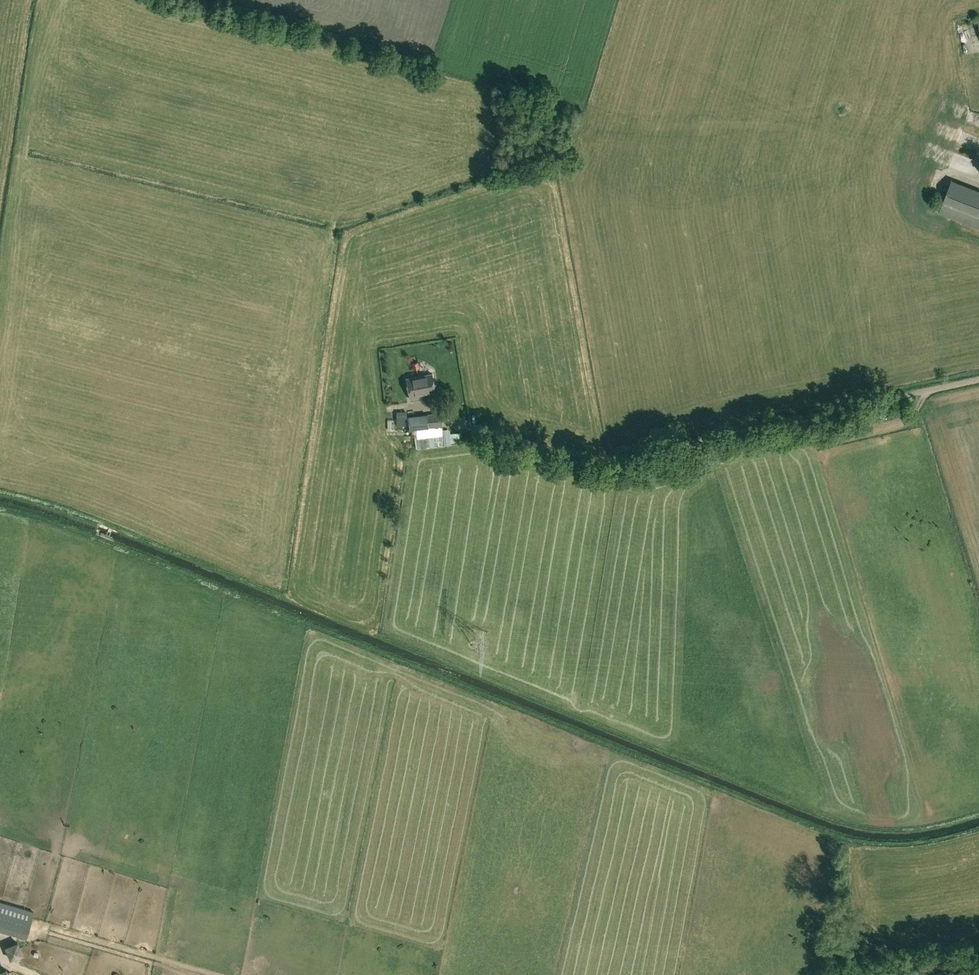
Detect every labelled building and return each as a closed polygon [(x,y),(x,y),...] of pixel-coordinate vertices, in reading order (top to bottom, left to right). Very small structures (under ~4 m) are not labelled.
[(940,213),(978,229),(978,191),(952,181),(940,213)] [(432,374),(406,379),(410,399),(421,397),(421,396),(435,393),(432,374)] [(443,430),(441,413),(408,417),(408,411),(396,412),(396,427),(408,426),(409,432),(415,431),(417,449),(444,446),(444,445),(451,445),(451,443),(461,441),(460,432),(450,433),(450,430),(447,429),(443,430)] [(648,475),(648,470),(647,465),(630,467),(631,477),(648,475)] [(22,936),(30,910),(0,901),(0,929),(22,936)]
